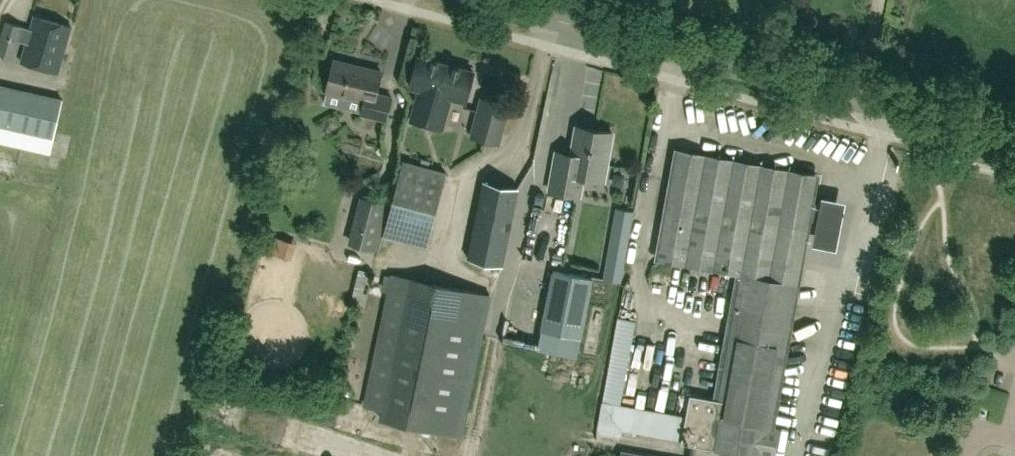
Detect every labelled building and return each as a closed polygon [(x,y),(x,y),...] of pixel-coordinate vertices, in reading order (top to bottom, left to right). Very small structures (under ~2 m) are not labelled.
[(57,72),(71,26),(35,15),(31,28),(6,21),(0,39),(0,55),(13,59),(19,39),(27,41),(21,61),(57,72)] [(410,86),(417,88),(409,121),(444,130),(453,98),(466,101),(475,70),(418,55),(410,86)] [(335,59),(327,90),(365,100),(362,113),(387,119),(393,97),(377,93),(382,71),(335,59)] [(50,153),(62,100),(0,85),(0,141),(50,153)] [(509,103),(482,96),(472,135),(499,142),(509,103)] [(585,175),(603,179),(612,131),(577,124),(570,160),(555,157),(549,188),(581,195),(585,175)] [(706,266),(737,272),(716,389),(715,397),(691,393),(682,441),(695,444),(693,455),(694,455),(696,444),(708,446),(710,447),(710,448),(754,455),(775,455),(780,428),(773,426),(799,283),(798,283),(817,180),(678,154),(666,221),(659,258),(706,266)] [(447,171),(404,160),(385,234),(427,245),(447,171)] [(484,180),(468,259),(501,266),(518,187),(484,180)] [(834,197),(822,195),(812,243),(825,245),(837,247),(846,199),(834,197)] [(379,250),(390,204),(365,198),(354,244),(379,250)] [(282,232),(278,247),(296,252),(300,236),(282,232)] [(610,239),(607,259),(625,262),(628,242),(610,239)] [(541,330),(580,338),(593,278),(553,270),(541,330)] [(488,294),(394,274),(368,403),(462,422),(488,294)] [(620,314),(610,396),(628,398),(637,316),(620,314)] [(226,370),(228,359),(219,357),(217,368),(226,370)] [(230,366),(228,375),(235,376),(237,368),(230,366)] [(626,425),(682,434),(686,410),(606,397),(600,438),(623,442),(626,425)] [(326,455),(338,455),(339,435),(327,435),(326,455)]
